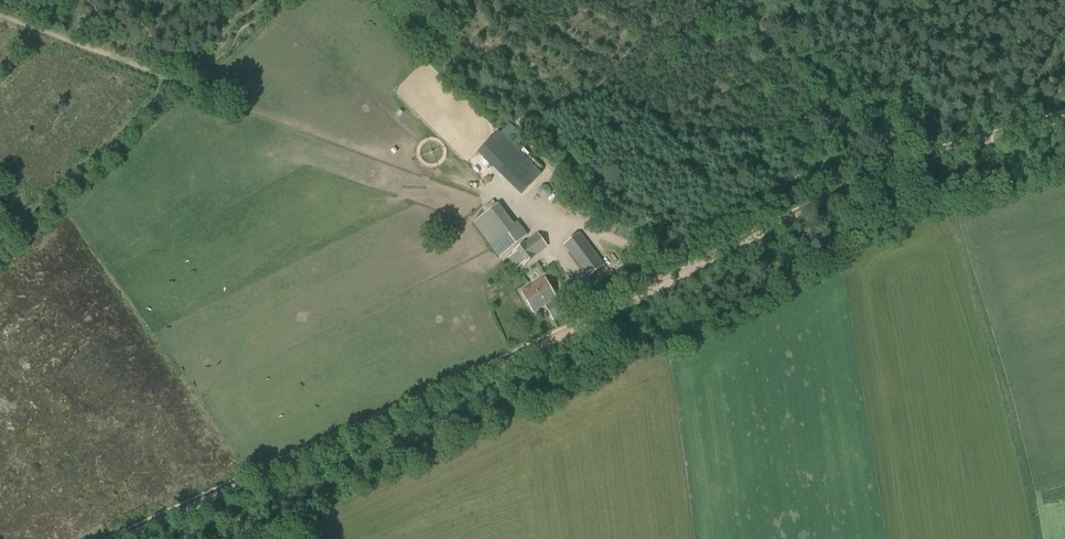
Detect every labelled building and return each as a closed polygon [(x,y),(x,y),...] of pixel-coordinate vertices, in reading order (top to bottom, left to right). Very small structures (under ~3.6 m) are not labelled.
[(531,166),(512,187),(527,202),(546,181),(531,166)] [(552,193),(560,201),(566,194),(558,186),(552,193)] [(473,222),(498,257),(525,237),(499,203),(473,222)] [(580,232),(563,245),(588,278),(605,265),(580,232)] [(512,253),(523,266),(546,249),(535,235),(512,253)] [(544,306),(545,307),(553,321),(566,314),(545,278),(530,287),(533,292),(535,291),(541,300),(544,299),(547,304),(544,306)] [(534,313),(545,307),(544,306),(547,304),(544,299),(541,300),(535,291),(533,292),(530,287),(521,292),(534,313)]
